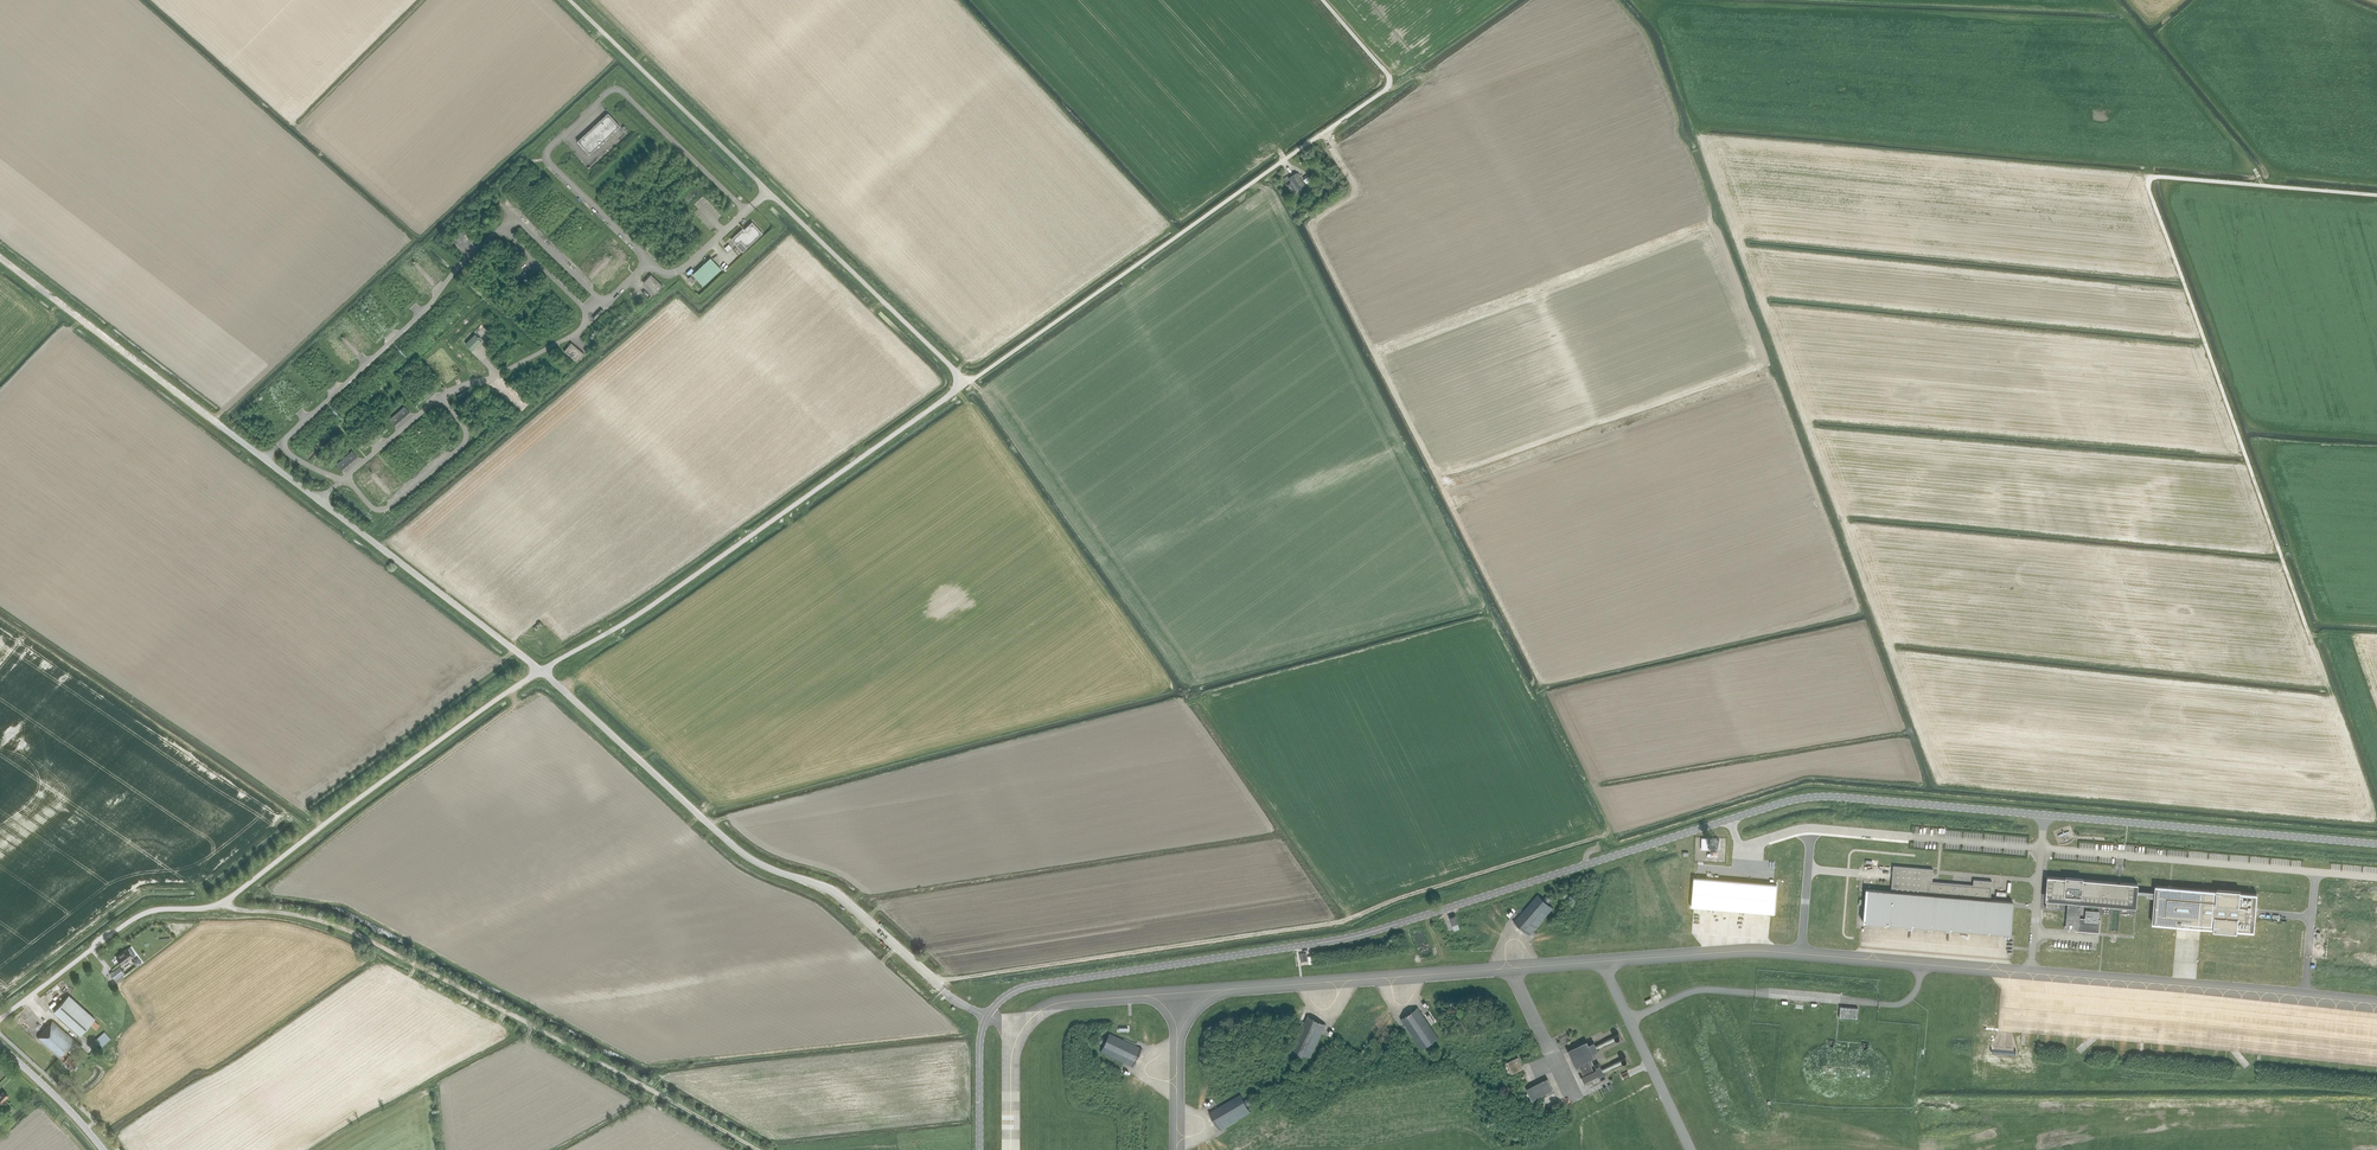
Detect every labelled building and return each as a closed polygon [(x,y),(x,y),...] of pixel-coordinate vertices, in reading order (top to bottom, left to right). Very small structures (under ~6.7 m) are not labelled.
[(620,126),(608,113),(577,141),(589,154),(620,126)] [(1293,194),(1311,182),(1306,175),(1301,179),(1297,173),(1289,178),(1288,176),(1284,178),(1287,182),(1285,183),(1293,194)] [(1339,191),(1344,188),(1341,182),(1335,185),(1339,191)] [(735,235),(731,239),(737,246),(736,246),(742,252),(746,249),(746,248),(763,234),(752,222),(744,230),(736,237),(735,235)] [(607,238),(579,268),(594,282),(600,289),(629,259),(607,238)] [(710,258),(697,270),(693,274),(703,285),(721,269),(710,258)] [(643,283),(656,294),(663,286),(651,274),(643,283)] [(482,341),(478,337),(475,334),(465,344),(472,351),(482,341)] [(584,353),(583,353),(571,343),(564,351),(577,362),(584,353)] [(456,396),(458,400),(471,393),(469,389),(456,396)] [(394,425),(410,412),(405,406),(389,419),(394,425)] [(342,470),(357,457),(352,451),(337,464),(342,470)] [(386,499),(403,485),(379,458),(356,477),(379,505),(386,499)] [(540,621),(532,628),(536,632),(538,631),(539,630),(544,625),(540,621)] [(1973,885),(1933,882),(1932,882),(1933,869),(1893,865),(1891,891),(1866,889),(1863,922),(2010,934),(2013,902),(1990,900),(1990,898),(1992,881),(1973,879),(1973,885)] [(2138,885),(2138,884),(2134,884),(2120,883),(2117,882),(2081,879),(2082,877),(2064,875),(2064,878),(2053,877),(2048,876),(2048,877),(2045,907),(2059,908),(2060,897),(2063,897),(2083,899),(2101,901),(2101,904),(2108,905),(2113,905),(2113,904),(2120,905),(2120,906),(2135,907),(2136,893),(2138,893),(2147,894),(2147,897),(2156,898),(2156,899),(2154,923),(2178,925),(2177,926),(2178,926),(2200,928),(2200,927),(2253,931),(2254,917),(2255,917),(2255,909),(2256,894),(2226,892),(2199,889),(2180,888),(2172,887),(2171,887),(2171,886),(2169,885),(2169,887),(2168,887),(2157,886),(2157,887),(2157,891),(2157,892),(2138,890),(2133,890),(2133,886),(2134,884),(2138,885)] [(1696,878),(1693,907),(1772,913),(1774,884),(1696,878)] [(1537,894),(1523,911),(1513,922),(1529,936),(1534,930),(1536,928),(1553,908),(1549,904),(1551,901),(1545,895),(1542,898),(1537,894)] [(2065,929),(2075,929),(2078,930),(2080,917),(2081,900),(2068,899),(2065,929)] [(2098,923),(2098,920),(2098,918),(2099,911),(2085,910),(2085,917),(2085,921),(2098,923)] [(1450,918),(1452,925),(1458,923),(1455,917),(1456,916),(1456,915),(1449,917),(1449,918),(1450,918)] [(2085,917),(2080,917),(2078,930),(2099,931),(2100,918),(2098,918),(2098,920),(2098,923),(2085,921),(2085,917)] [(119,961),(122,965),(132,957),(126,949),(116,957),(119,961)] [(137,958),(133,962),(136,967),(141,963),(137,958)] [(124,974),(119,967),(110,974),(117,983),(124,978),(122,976),(124,974)] [(80,1036),(95,1019),(68,995),(53,1012),(80,1036)] [(1839,1017),(1855,1019),(1857,1019),(1858,1008),(1840,1006),(1839,1017)] [(1400,1019),(1404,1025),(1405,1026),(1404,1027),(1405,1028),(1406,1027),(1421,1049),(1426,1046),(1428,1049),(1435,1044),(1433,1041),(1438,1038),(1425,1019),(1424,1016),(1418,1007),(1402,1018),(1400,1019)] [(1429,1014),(1426,1016),(1432,1024),(1435,1022),(1429,1014)] [(1307,1016),(1304,1022),(1303,1023),(1302,1024),(1303,1025),(1291,1049),(1297,1051),(1295,1055),(1303,1058),(1305,1055),(1310,1058),(1320,1037),(1321,1034),(1326,1025),(1307,1016)] [(72,1069),(78,1063),(68,1055),(66,1053),(76,1042),(52,1021),(37,1038),(63,1061),(62,1061),(72,1069)] [(102,1047),(110,1039),(104,1032),(95,1040),(102,1047)] [(1120,1061),(1124,1063),(1133,1067),(1142,1048),(1136,1045),(1134,1045),(1135,1044),(1133,1043),(1133,1044),(1109,1033),(1106,1038),(1103,1037),(1099,1045),(1102,1047),(1100,1052),(1120,1061)] [(1606,1078),(1603,1073),(1599,1064),(1594,1066),(1596,1070),(1594,1072),(1589,1060),(1595,1057),(1593,1053),(1594,1053),(1595,1054),(1599,1052),(1593,1041),(1590,1043),(1590,1044),(1589,1045),(1587,1041),(1579,1044),(1578,1041),(1575,1043),(1576,1046),(1568,1050),(1575,1066),(1578,1065),(1583,1076),(1581,1077),(1581,1078),(1583,1084),(1584,1083),(1599,1076),(1601,1081),(1606,1078)] [(1523,1069),(1522,1065),(1518,1057),(1507,1063),(1512,1074),(1523,1069)] [(1526,1089),(1531,1100),(1536,1098),(1535,1098),(1553,1090),(1548,1079),(1530,1087),(1526,1089)] [(8,1096),(3,1091),(0,1095),(0,1103),(1,1104),(8,1096)] [(1221,1105),(1218,1107),(1209,1112),(1219,1131),(1225,1127),(1226,1126),(1227,1127),(1228,1126),(1251,1112),(1248,1107),(1251,1104),(1249,1102),(1249,1101),(1247,1097),(1244,1099),(1240,1094),(1221,1105)]
